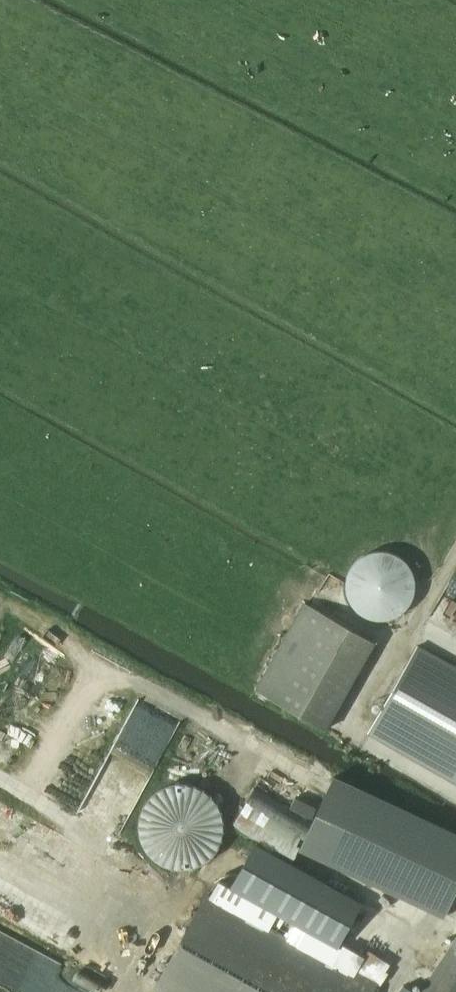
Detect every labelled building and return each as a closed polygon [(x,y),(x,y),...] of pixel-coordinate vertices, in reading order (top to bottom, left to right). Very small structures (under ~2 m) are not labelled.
[(390,539),(342,584),(382,627),(430,582),(390,539)] [(325,730),(374,642),(304,603),(255,690),(325,730)] [(417,646),(368,732),(455,783),(455,668),(417,646)] [(117,824),(172,731),(140,711),(88,799),(104,808),(100,814),(117,824)] [(299,849),(444,917),(455,892),(455,834),(333,777),(312,822),(299,849)] [(142,849),(214,872),(235,801),(164,779),(142,849)] [(299,849),(312,822),(254,788),(231,826),(293,863),(299,849)] [(294,797),(289,808),(312,818),(317,807),(294,797)] [(230,888),(317,936),(337,947),(361,903),(341,893),(254,845),(230,888)] [(378,989),(207,894),(154,989),(160,991),(376,991),(378,989)] [(419,991),(455,991),(455,935),(419,991)]
